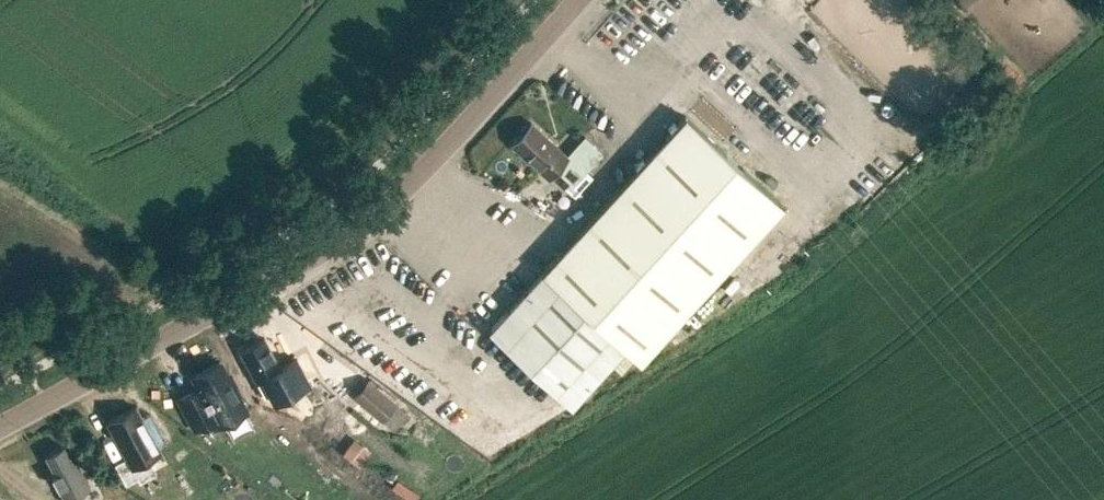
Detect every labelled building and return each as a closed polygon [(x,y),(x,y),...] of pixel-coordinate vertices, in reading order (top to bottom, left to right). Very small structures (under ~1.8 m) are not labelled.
[(640,359),(662,335),(783,204),(685,115),(489,329),(572,404),(625,346),(640,359)] [(567,156),(531,122),(511,144),(548,178),(556,169),(569,181),(572,184),(585,171),(602,152),(585,136),(567,156)] [(572,184),(569,181),(564,187),(573,196),(591,177),(585,171),(572,184)] [(281,367),(265,338),(241,351),(259,383),(262,381),(270,395),(293,383),(295,387),(308,380),(297,359),(281,367)] [(196,430),(217,419),(220,426),(248,411),(234,387),(237,386),(230,374),(228,375),(221,362),(194,376),(200,388),(179,399),(196,430)] [(341,362),(334,373),(349,382),(355,371),(341,362)] [(382,419),(397,401),(369,377),(353,395),(382,419)] [(141,482),(152,476),(144,462),(161,452),(136,407),(108,422),(127,458),(116,464),(127,484),(138,478),(141,482)] [(352,441),(346,450),(361,461),(368,452),(352,441)] [(64,446),(46,455),(56,473),(53,475),(66,499),(67,499),(91,488),(78,463),(74,465),(64,446)]
